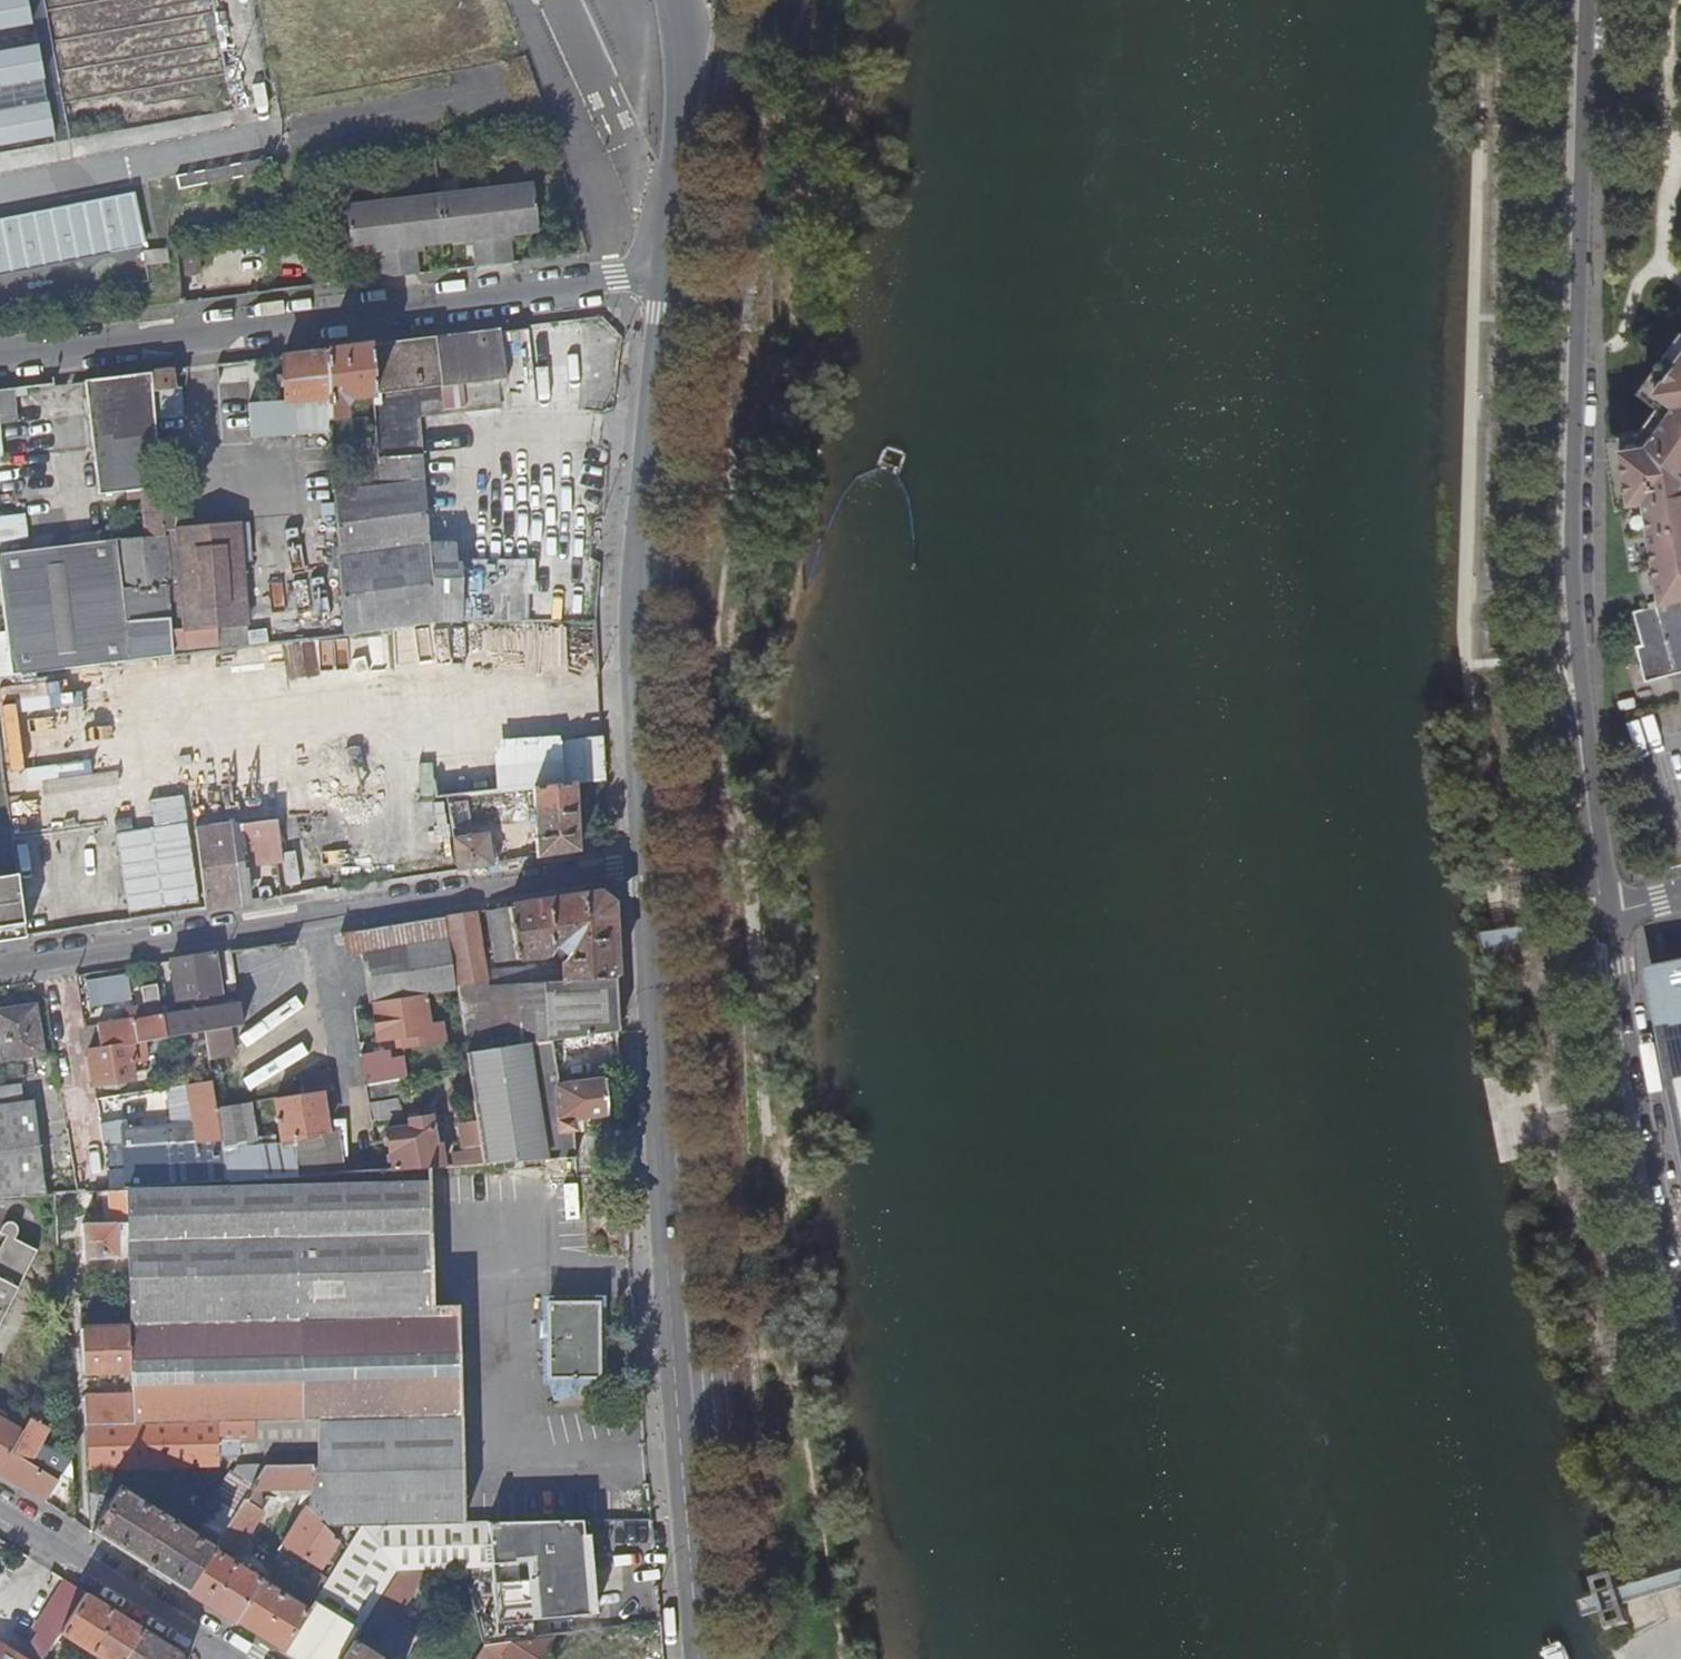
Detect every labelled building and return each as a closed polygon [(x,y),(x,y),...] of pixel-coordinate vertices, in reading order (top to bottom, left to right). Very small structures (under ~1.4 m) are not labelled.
[(33,22),(28,0),(0,0),(0,29),(33,22)] [(44,81),(37,44),(0,52),(0,90),(44,81)] [(55,135),(48,99),(0,108),(0,145),(55,135)] [(511,237),(520,236),(541,234),(535,185),(347,207),(352,256),(374,254),(383,253),(383,258),(386,280),(420,275),(418,255),(417,248),(426,247),(466,242),(476,241),(477,247),(478,269),(515,264),(512,242),(511,237)] [(144,246),(134,194),(0,221),(0,274),(144,246)] [(423,479),(415,380),(468,374),(465,349),(499,345),(498,337),(497,332),(367,347),(370,397),(377,488),(333,490),(343,635),(433,623),(526,623),(531,560),(465,559),(464,533),(426,535),(422,479),(423,479)] [(370,397),(367,347),(322,352),(323,353),(326,398),(328,422),(341,421),(339,408),(343,399),(370,397)] [(1654,608),(1680,601),(1680,350),(1649,394),(1668,408),(1647,438),(1642,438),(1638,434),(1624,436),(1620,442),(1615,442),(1625,507),(1638,506),(1640,517),(1647,564),(1654,608)] [(326,398),(323,353),(279,358),(282,401),(326,398)] [(180,416),(178,390),(172,391),(171,370),(149,373),(152,418),(180,416)] [(144,538),(0,553),(0,613),(8,676),(18,675),(171,657),(158,497),(152,418),(149,373),(82,381),(96,494),(140,490),(144,538)] [(10,399),(24,398),(23,388),(0,391),(0,423),(12,422),(10,399)] [(328,422),(326,398),(282,401),(273,402),(276,435),(328,431),(328,424),(328,422)] [(332,477),(358,474),(354,422),(328,424),(328,431),(332,477)] [(246,628),(237,526),(180,530),(177,496),(158,497),(171,657),(172,657),(184,655),(218,652),(216,626),(226,625),(227,630),(246,628)] [(0,515),(0,536),(28,533),(26,511),(0,515)] [(1640,565),(1647,564),(1640,517),(1632,518),(1640,565)] [(1654,608),(1642,611),(1635,613),(1644,646),(1638,648),(1642,662),(1647,683),(1680,674),(1680,601),(1654,608)] [(247,648),(246,628),(227,630),(226,625),(216,626),(218,652),(247,648)] [(184,655),(172,657),(173,664),(184,662),(184,655)] [(1,683),(2,696),(54,693),(53,680),(1,683)] [(3,717),(11,790),(142,775),(135,716),(82,722),(81,708),(3,717)] [(559,786),(572,785),(603,781),(600,742),(557,747),(559,786)] [(580,828),(579,818),(574,818),(572,785),(559,786),(535,789),(530,790),(534,860),(577,853),(575,828),(580,828)] [(468,827),(464,803),(444,806),(448,830),(468,827)] [(269,821),(238,824),(240,836),(242,860),(243,862),(274,858),(269,821)] [(242,860),(240,836),(230,837),(228,826),(194,829),(204,912),(232,907),(231,893),(245,890),(242,870),(228,871),(227,862),(242,860)] [(490,867),(485,834),(449,840),(454,872),(490,867)] [(23,940),(15,875),(0,878),(0,943),(23,940)] [(614,980),(610,905),(597,895),(486,912),(495,966),(518,963),(518,961),(549,956),(551,952),(551,949),(556,949),(567,958),(567,960),(563,960),(561,964),(561,967),(562,983),(614,980)] [(533,985),(532,969),(485,972),(475,914),(444,918),(447,940),(455,988),(486,982),(487,987),(533,985)] [(438,941),(435,920),(340,935),(344,958),(362,955),(438,942),(438,941)] [(455,988),(447,940),(438,941),(438,942),(362,955),(369,1006),(372,1005),(423,997),(455,992),(455,989),(455,988)] [(236,990),(230,952),(220,954),(227,992),(236,990)] [(220,993),(213,954),(169,961),(175,1000),(220,993)] [(166,982),(163,963),(152,964),(155,984),(166,982)] [(1662,970),(1673,1025),(1662,1028),(1680,1124),(1680,966),(1662,970)] [(562,983),(561,967),(532,969),(533,985),(562,983)] [(126,973),(83,979),(88,1013),(131,1007),(126,973)] [(617,1032),(614,980),(562,983),(533,985),(487,987),(455,989),(455,992),(465,1055),(527,1046),(617,1032)] [(160,1017),(155,985),(138,988),(142,1010),(129,1012),(129,1020),(131,1020),(135,1044),(143,1042),(163,1039),(160,1017)] [(423,997),(372,1005),(378,1042),(401,1038),(402,1049),(443,1042),(440,1024),(428,1026),(423,997)] [(242,1026),(238,1005),(160,1017),(163,1039),(190,1036),(202,1033),(215,1030),(242,1026)] [(42,1056),(34,1006),(0,1011),(0,1062),(42,1056)] [(135,1044),(131,1020),(129,1020),(95,1025),(99,1049),(131,1045),(135,1044)] [(220,1058),(215,1030),(202,1033),(207,1061),(220,1058)] [(207,1061),(202,1033),(190,1036),(194,1063),(207,1061)] [(146,1070),(143,1042),(135,1044),(131,1045),(133,1063),(129,1064),(130,1077),(137,1071),(146,1070)] [(130,1077),(129,1064),(133,1063),(131,1045),(99,1049),(87,1051),(92,1087),(131,1081),(130,1077)] [(535,1091),(527,1046),(465,1055),(467,1068),(476,1124),(483,1164),(545,1159),(540,1128),(557,1125),(558,1133),(575,1132),(574,1130),(583,1129),(581,1118),(608,1115),(607,1095),(605,1095),(603,1080),(555,1086),(555,1089),(535,1091)] [(391,1069),(388,1053),(359,1057),(364,1087),(406,1079),(403,1067),(391,1069)] [(331,1091),(328,1072),(298,1076),(301,1096),(331,1091)] [(98,1125),(102,1151),(122,1150),(122,1149),(204,1143),(205,1142),(219,1141),(214,1108),(210,1082),(186,1085),(192,1124),(171,1126),(122,1129),(122,1121),(98,1125)] [(399,1118),(397,1101),(402,1099),(399,1082),(364,1087),(370,1123),(399,1118)] [(186,1085),(164,1089),(171,1126),(192,1124),(186,1085)] [(31,1103),(19,1105),(17,1087),(0,1089),(0,1198),(42,1196),(31,1103)] [(326,1134),(321,1098),(276,1105),(282,1146),(256,1147),(250,1103),(214,1108),(219,1141),(226,1182),(325,1175),(321,1135),(326,1134)] [(443,1167),(439,1143),(435,1144),(431,1117),(409,1120),(410,1129),(387,1131),(393,1170),(429,1168),(443,1167)] [(483,1164),(476,1124),(459,1126),(462,1148),(466,1148),(467,1154),(463,1154),(451,1155),(453,1166),(483,1164)] [(102,1151),(108,1191),(122,1189),(226,1182),(219,1141),(205,1142),(204,1143),(122,1149),(122,1150),(102,1151)] [(431,1306),(429,1168),(393,1170),(377,1172),(344,1174),(325,1175),(226,1182),(122,1189),(124,1223),(125,1254),(128,1312),(128,1315),(134,1425),(219,1424),(253,1423),(317,1421),(458,1418),(456,1305),(431,1306)] [(35,1256),(11,1244),(18,1231),(15,1225),(10,1222),(4,1223),(0,1231),(0,1237),(3,1239),(0,1245),(0,1322),(35,1256)] [(125,1254),(124,1223),(80,1226),(82,1260),(103,1259),(102,1255),(125,1254)] [(597,1304),(547,1303),(546,1379),(598,1379),(597,1304)] [(134,1425),(128,1315),(126,1315),(127,1326),(80,1329),(82,1376),(89,1375),(90,1381),(100,1380),(100,1374),(129,1373),(131,1395),(83,1398),(85,1426),(134,1425)] [(460,1498),(458,1418),(317,1421),(315,1443),(313,1464),(308,1489),(304,1507),(324,1528),(361,1527),(411,1526),(409,1502),(445,1501),(445,1499),(460,1498)] [(0,1420),(0,1472),(20,1433),(0,1420)] [(315,1443),(317,1421),(253,1423),(253,1441),(261,1444),(315,1443)] [(69,1460),(38,1443),(43,1432),(26,1423),(20,1433),(0,1472),(0,1476),(44,1504),(59,1478),(63,1480),(70,1479),(69,1460)] [(253,1441),(253,1423),(219,1424),(220,1442),(253,1441)] [(215,1426),(89,1430),(92,1468),(216,1467),(215,1426)] [(313,1464),(315,1443),(261,1444),(262,1465),(313,1464)] [(308,1489),(313,1464),(262,1465),(251,1484),(249,1488),(308,1489)] [(242,1500),(249,1488),(251,1484),(231,1471),(213,1500),(220,1504),(208,1525),(222,1533),(242,1500)] [(215,1545),(120,1487),(111,1501),(89,1494),(90,1533),(186,1594),(212,1550),(215,1545)] [(411,1526),(461,1524),(460,1498),(445,1499),(445,1501),(409,1502),(411,1526)] [(223,1547),(234,1554),(260,1511),(242,1500),(222,1533),(216,1544),(223,1547)] [(337,1541),(324,1528),(304,1507),(281,1545),(318,1569),(337,1541)] [(589,1615),(582,1522),(519,1523),(461,1524),(411,1526),(361,1527),(346,1551),(326,1580),(311,1604),(308,1611),(281,1653),(291,1658),(342,1658),(353,1642),(351,1641),(394,1573),(397,1573),(420,1572),(463,1570),(464,1572),(482,1647),(483,1646),(499,1644),(498,1623),(589,1615)] [(215,1545),(212,1550),(218,1554),(223,1547),(216,1544),(215,1545)] [(308,1611),(218,1554),(212,1550),(186,1594),(281,1653),(308,1611)] [(397,1573),(359,1633),(376,1643),(390,1620),(393,1622),(424,1574),(420,1572),(397,1573)] [(311,1604),(326,1580),(316,1574),(301,1598),(311,1604)] [(1612,1580),(1591,1587),(1608,1635),(1629,1628),(1612,1580)] [(85,1596),(65,1583),(39,1622),(32,1633),(38,1636),(45,1626),(60,1635),(85,1596)] [(143,1632),(85,1596),(60,1635),(59,1636),(96,1658),(126,1658),(143,1632)] [(659,1620),(658,1606),(636,1608),(636,1614),(627,1615),(628,1627),(638,1625),(637,1622),(659,1620)] [(21,1658),(44,1658),(52,1647),(59,1636),(60,1635),(45,1626),(38,1636),(36,1635),(21,1658)] [(180,1655),(143,1632),(126,1658),(181,1658),(180,1655)] [(483,1646),(502,1658),(540,1658),(553,1637),(505,1643),(499,1644),(483,1646)] [(576,1643),(578,1658),(625,1658),(622,1637),(576,1643)] [(353,1642),(342,1658),(381,1658),(353,1642)] [(21,1658),(0,1645),(0,1658),(21,1658)] [(483,1646),(482,1647),(474,1658),(502,1658),(483,1646)] [(63,1654),(52,1647),(44,1658),(60,1658),(63,1654)]
